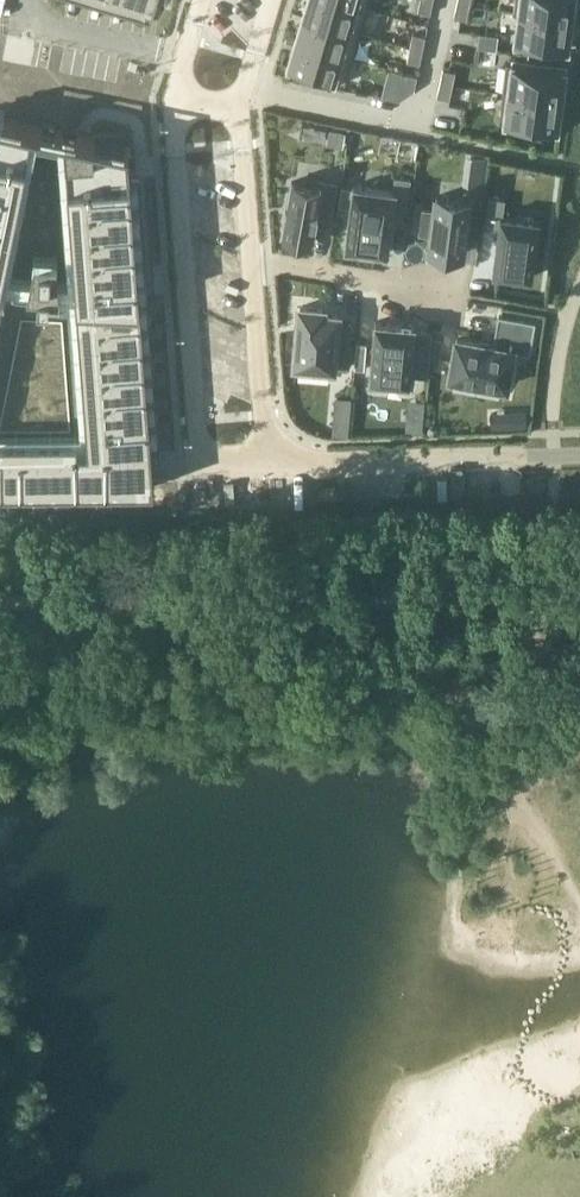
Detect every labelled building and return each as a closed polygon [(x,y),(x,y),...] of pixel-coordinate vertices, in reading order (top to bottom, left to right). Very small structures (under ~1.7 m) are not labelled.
[(303,17),(360,34),(367,9),(335,0),(308,0),(303,17)] [(367,9),(370,0),(335,0),(367,9)] [(418,10),(431,13),(434,0),(420,0),(418,10)] [(514,12),(519,13),(519,12),(572,18),(574,0),(515,0),(514,12)] [(457,2),(454,16),(467,19),(470,5),(457,2)] [(519,13),(516,41),(531,43),(529,54),(553,57),(554,46),(568,48),(572,18),(519,12),(519,13)] [(303,17),(296,42),(352,59),(360,34),(303,17)] [(414,32),(411,47),(423,49),(426,35),(414,32)] [(296,42),(289,66),(306,71),(305,74),(324,80),(325,76),(345,82),(352,59),(296,42)] [(411,47),(408,60),(420,63),(423,49),(411,47)] [(507,61),(503,91),(562,99),(566,69),(551,67),(553,57),(529,54),(528,64),(507,61)] [(443,68),(440,82),(453,85),(456,71),(443,68)] [(404,71),(401,84),(415,87),(418,74),(404,71)] [(440,82),(437,96),(450,99),(453,85),(440,82)] [(503,91),(499,121),(527,124),(526,128),(546,130),(547,127),(558,128),(562,99),(503,91)] [(93,486),(93,487),(94,487),(94,486),(155,486),(140,296),(141,296),(141,294),(140,294),(139,275),(140,275),(140,274),(139,274),(135,227),(132,181),(132,179),(131,176),(129,142),(127,142),(127,133),(96,136),(0,117),(0,487),(93,486)] [(330,128),(327,144),(343,147),(346,131),(330,128)] [(467,155),(465,171),(485,174),(487,157),(467,155)] [(346,244),(345,246),(348,247),(348,246),(359,248),(374,250),(385,251),(385,252),(388,252),(388,249),(387,249),(390,228),(391,229),(391,226),(390,226),(392,217),(393,215),(392,214),(393,206),(407,208),(411,178),(395,176),(393,190),(356,185),(356,184),(354,184),(353,187),(354,187),(353,188),(351,206),(346,244)] [(292,181),(282,235),(312,241),(315,222),(329,225),(337,182),(320,180),(319,186),(292,181)] [(342,186),(340,205),(351,206),(353,188),(342,186)] [(424,209),(421,232),(432,233),(430,249),(462,253),(469,199),(437,195),(435,211),(424,209)] [(489,195),(485,225),(499,227),(498,235),(496,249),(494,268),(493,268),(493,271),(496,271),(529,275),(529,276),(532,276),(532,273),(539,221),(539,218),(537,218),(537,219),(503,214),(505,197),(489,195)] [(298,337),(296,363),(348,367),(352,322),(337,321),(338,314),(323,312),(323,308),(301,306),(299,323),(298,326),(299,326),(298,335),(297,337),(298,337)] [(457,338),(450,375),(507,385),(513,349),(529,352),(535,321),(499,315),(495,337),(497,337),(496,345),(457,338)] [(371,376),(371,378),(373,379),(373,378),(407,381),(407,382),(409,382),(410,379),(409,379),(410,374),(429,376),(430,353),(432,337),(432,331),(413,329),(414,326),(414,327),(414,324),(412,324),(402,323),(399,323),(378,321),(376,321),(375,323),(376,323),(371,376)] [(432,337),(430,353),(440,355),(443,340),(432,337)] [(357,343),(355,368),(365,369),(367,343),(357,343)] [(526,409),(510,410),(510,428),(527,427),(526,409)]
